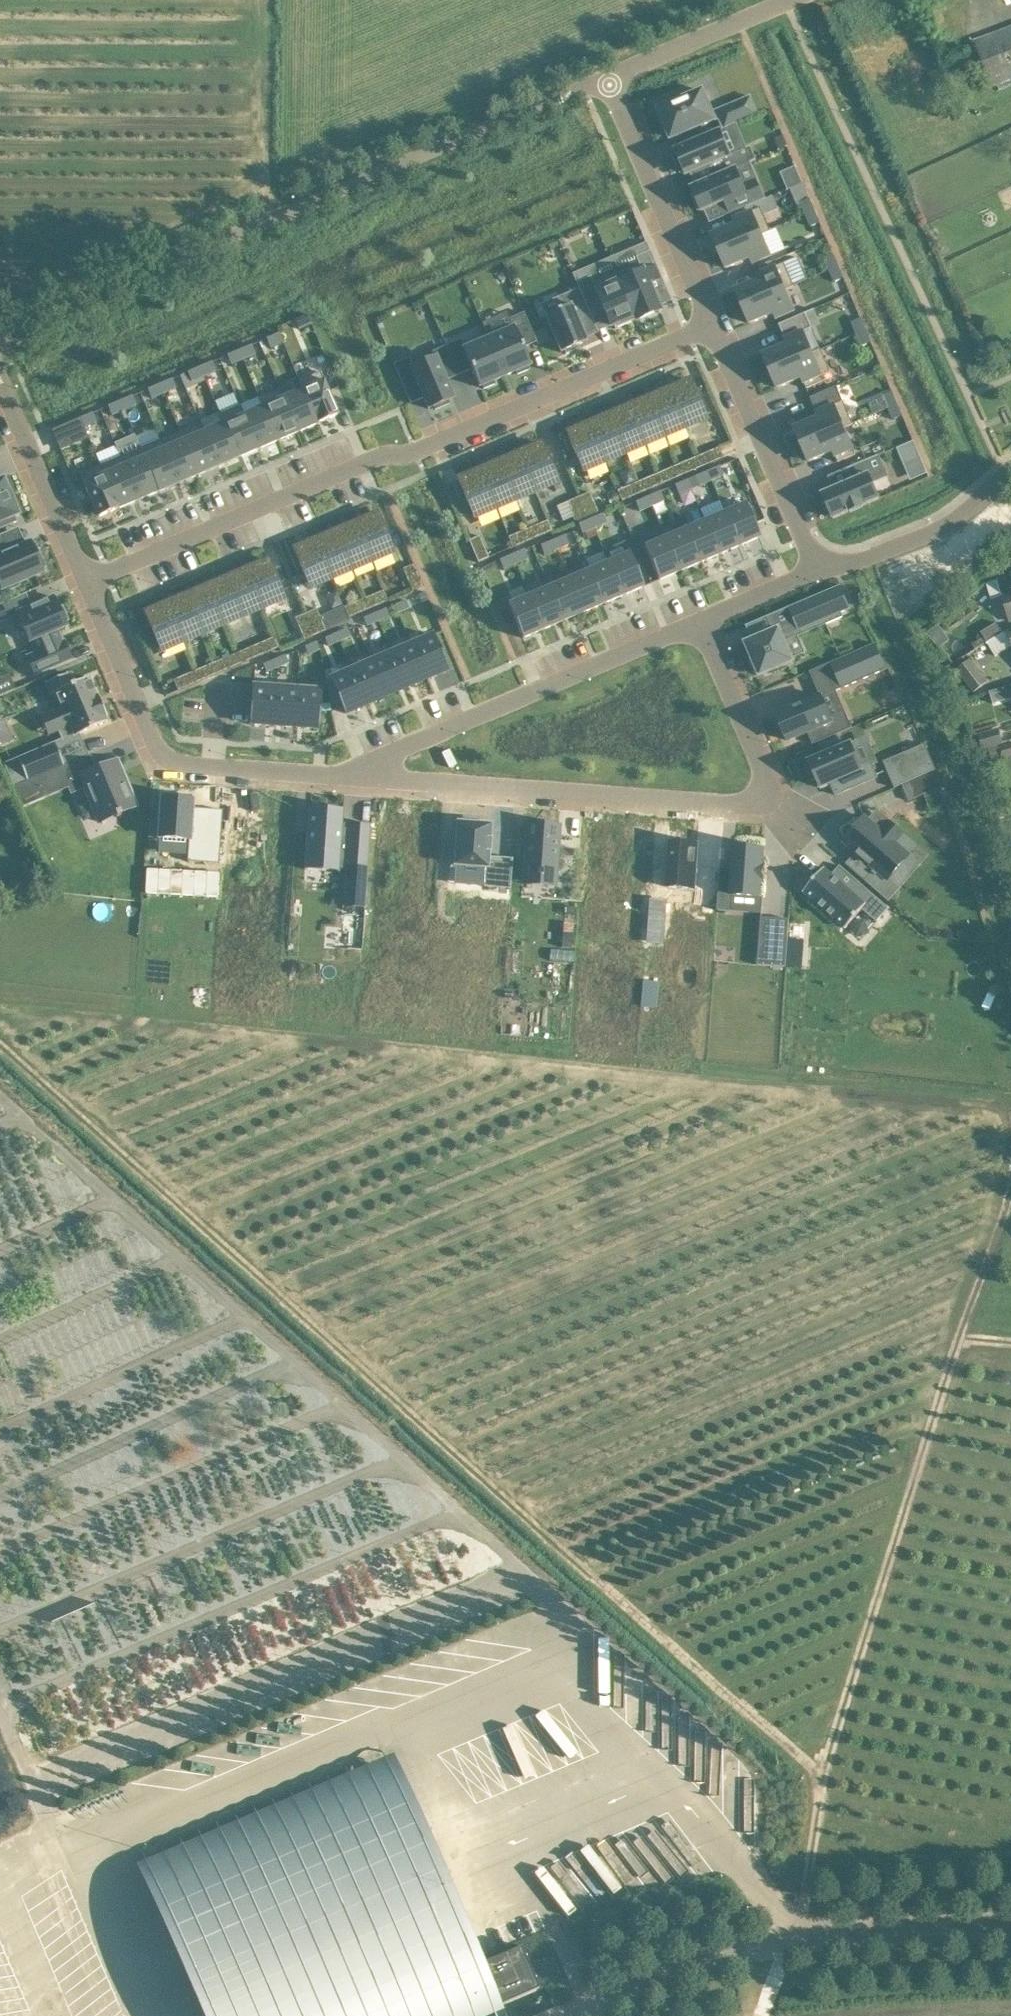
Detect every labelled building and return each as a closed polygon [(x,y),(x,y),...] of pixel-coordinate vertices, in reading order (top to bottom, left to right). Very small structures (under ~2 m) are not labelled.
[(899,4),(890,8),(897,23),(906,19),(899,4)] [(906,19),(897,23),(902,35),(912,31),(906,19)] [(979,36),(995,84),(1010,78),(1010,25),(979,36)] [(916,41),(907,45),(914,60),(923,56),(916,41)] [(923,56),(914,60),(921,74),(930,70),(923,56)] [(935,80),(926,84),(932,99),(942,95),(935,80)] [(717,111),(713,113),(703,90),(659,109),(664,120),(663,120),(666,128),(667,127),(671,138),(720,118),(717,111)] [(942,95),(932,99),(938,111),(947,107),(942,95)] [(725,129),(760,114),(752,96),(751,96),(739,102),(717,111),(720,118),(725,129)] [(952,117),(943,121),(951,139),(960,135),(952,117)] [(736,168),(756,159),(751,146),(730,155),(721,131),(677,150),(678,154),(674,156),(681,172),(685,170),(687,174),(710,165),(715,177),(736,168)] [(783,134),(775,138),(779,149),(788,145),(783,134)] [(743,185),(736,168),(715,177),(692,187),(695,193),(692,194),(699,210),(702,209),(703,211),(725,201),(730,214),(765,199),(756,179),(743,185)] [(815,210),(810,199),(801,203),(806,214),(815,210)] [(770,229),(761,207),(734,218),(737,224),(712,234),(720,251),(770,229)] [(820,222),(815,210),(806,214),(811,226),(820,222)] [(771,256),(762,234),(771,231),(770,229),(720,251),(727,268),(751,257),(753,263),(771,256)] [(639,264),(616,274),(635,319),(636,320),(660,309),(649,284),(662,278),(646,242),(632,248),(639,264)] [(839,265),(834,254),(825,258),(830,269),(839,265)] [(794,285),(784,263),(758,274),(760,279),(736,289),(743,306),(794,285)] [(844,277),(839,265),(830,269),(835,281),(844,277)] [(635,319),(616,274),(594,283),(590,275),(576,281),(588,309),(601,304),(611,326),(614,325),(615,328),(635,319)] [(794,311),(785,289),(794,286),(794,285),(743,306),(750,323),(774,313),(777,318),(794,311)] [(586,341),(576,318),(589,312),(588,309),(584,300),(579,287),(559,296),(563,307),(545,315),(561,352),(564,350),(566,353),(578,348),(576,345),(586,341)] [(512,327),(488,337),(506,375),(516,371),(517,374),(529,369),(527,366),(531,364),(523,347),(536,341),(524,312),(508,318),(512,327)] [(311,323),(307,314),(295,319),(299,328),(311,323)] [(866,330),(861,318),(852,322),(857,334),(866,330)] [(549,338),(544,327),(532,332),(536,341),(537,344),(549,338)] [(871,342),(866,330),(857,334),(862,346),(871,342)] [(812,352),(803,331),(785,338),(788,344),(763,354),(771,371),(821,349),(821,348),(812,352)] [(283,342),(279,333),(266,338),(270,347),(283,342)] [(506,375),(488,337),(465,347),(461,338),(446,345),(458,374),(472,369),(479,386),(482,385),(484,388),(495,383),(494,380),(506,375)] [(251,345),(239,350),(243,359),(255,354),(251,345)] [(446,380),(458,374),(446,345),(432,351),(434,356),(413,366),(409,357),(394,363),(410,403),(424,397),(428,408),(434,406),(435,409),(449,403),(448,400),(453,397),(446,380)] [(831,371),(821,349),(771,371),(778,387),(802,377),(807,388),(824,381),(822,375),(831,371)] [(239,350),(227,355),(231,364),(243,359),(239,350)] [(211,362),(199,367),(203,376),(215,371),(211,362)] [(199,367),(187,372),(191,381),(203,376),(199,367)] [(338,414),(320,371),(299,380),(317,423),(338,414)] [(176,387),(172,378),(160,384),(164,393),(176,387)] [(689,379),(668,388),(685,427),(705,418),(689,379)] [(317,423),(299,380),(298,380),(302,389),(284,397),(280,388),(279,388),(297,431),(317,423)] [(164,393),(160,384),(148,389),(152,398),(164,393)] [(853,423),(837,386),(810,397),(819,417),(795,428),(802,444),(853,423)] [(297,431),(279,388),(259,397),(278,440),(297,431)] [(668,388),(648,397),(665,435),(685,427),(668,388)] [(898,403),(893,392),(883,395),(889,407),(898,403)] [(136,404),(132,395),(120,400),(124,409),(136,404)] [(235,396),(216,405),(219,414),(238,457),(258,448),(239,405),(235,396)] [(278,440),(259,397),(258,397),(262,406),(244,414),(240,405),(239,405),(258,448),(278,440)] [(648,397),(628,405),(645,444),(665,435),(648,397)] [(124,409),(120,400),(108,405),(112,415),(124,409)] [(903,415),(898,403),(889,407),(894,419),(903,415)] [(628,405),(608,414),(625,452),(645,444),(628,405)] [(92,412),(80,417),(84,426),(96,422),(92,412)] [(238,457),(219,414),(223,423),(204,431),(201,422),(200,422),(218,465),(238,457)] [(608,414),(588,423),(604,461),(625,452),(608,414)] [(80,417),(52,429),(59,446),(88,434),(84,426),(80,417)] [(218,465),(200,422),(180,431),(198,474),(218,465)] [(604,461),(588,423),(567,431),(584,470),(604,461)] [(856,454),(844,427),(853,424),(853,423),(802,444),(809,461),(833,451),(838,462),(856,454)] [(198,474),(180,431),(160,439),(178,482),(198,474)] [(178,482),(160,439),(140,448),(158,491),(178,482)] [(908,443),(900,447),(903,454),(917,448),(914,441),(908,443)] [(541,443),(520,452),(536,490),(557,481),(541,443)] [(115,444),(95,453),(100,465),(119,508),(139,499),(120,456),(115,444)] [(702,466),(723,457),(719,446),(697,455),(702,466)] [(158,491),(140,448),(120,456),(139,499),(158,491)] [(520,452),(499,460),(516,499),(536,490),(520,452)] [(825,498),(822,499),(829,516),(832,515),(834,518),(880,498),(872,482),(887,475),(878,455),(847,468),(853,481),(823,494),(825,498)] [(499,460),(479,469),(496,507),(516,499),(499,460)] [(684,460),(677,464),(681,474),(689,471),(684,460)] [(677,464),(669,467),(674,478),(681,474),(677,464)] [(119,508),(100,465),(80,473),(98,516),(119,508)] [(723,474),(719,465),(707,470),(711,479),(723,474)] [(496,507),(479,469),(458,478),(475,516),(496,507)] [(711,479),(707,470),(695,476),(699,485),(711,479)] [(644,477),(636,480),(641,491),(649,488),(644,477)] [(3,478),(0,480),(0,528),(17,521),(14,515),(18,513),(3,478)] [(675,484),(679,493),(691,488),(687,479),(675,484)] [(636,480),(629,484),(634,495),(641,491),(636,480)] [(588,517),(599,513),(590,491),(579,495),(588,517)] [(663,500),(660,491),(648,496),(652,505),(663,500)] [(567,500),(556,505),(562,520),(574,515),(576,520),(577,522),(588,517),(579,495),(567,500)] [(652,505),(648,496),(636,501),(640,510),(652,505)] [(759,536),(745,502),(724,511),(739,545),(759,536)] [(739,545),(724,511),(704,520),(719,554),(739,545)] [(376,513),(355,522),(372,560),(393,551),(376,513)] [(594,527),(606,522),(603,513),(590,518),(594,527)] [(590,518),(579,523),(580,528),(582,532),(594,527),(590,518)] [(548,519),(528,527),(533,538),(553,529),(548,519)] [(719,554),(704,520),(684,528),(699,562),(719,554)] [(355,522),(335,530),(351,569),(372,560),(355,522)] [(528,527),(520,530),(525,541),(532,538),(528,527)] [(699,562),(684,528),(665,537),(679,571),(699,562)] [(335,530),(315,539),(331,578),(351,569),(335,530)] [(480,534),(468,540),(478,562),(489,556),(480,534)] [(569,544),(565,534),(553,540),(557,549),(569,544)] [(0,537),(0,582),(2,588),(4,587),(5,591),(19,585),(18,581),(43,571),(41,567),(44,566),(39,552),(35,554),(30,541),(6,551),(0,537)] [(644,545),(658,579),(679,571),(665,537),(644,545)] [(331,578),(315,539),(294,548),(310,587),(331,578)] [(557,549),(553,540),(541,545),(545,554),(557,549)] [(528,558),(524,549),(512,554),(516,563),(528,558)] [(644,586),(629,552),(608,561),(623,595),(644,586)] [(516,563),(512,554),(500,559),(504,568),(516,563)] [(267,559),(246,568),(263,607),(284,598),(267,559)] [(623,595),(608,561),(588,569),(603,603),(623,595)] [(413,563),(402,568),(412,590),(423,585),(413,563)] [(246,568),(226,577),(243,615),(263,607),(246,568)] [(603,603),(588,569),(569,578),(583,612),(603,603)] [(1010,621),(1010,620),(1010,574),(998,579),(1003,596),(1010,621)] [(226,577),(206,585),(223,624),(243,615),(226,577)] [(583,612),(569,578),(549,586),(563,620),(583,612)] [(206,585),(186,594),(203,633),(223,624),(206,585)] [(746,642),(753,658),(750,660),(757,674),(760,673),(761,675),(794,661),(783,637),(851,608),(841,585),(789,607),(768,616),(774,630),(746,642)] [(563,620),(549,586),(529,594),(543,629),(563,620)] [(186,594),(166,603),(182,641),(203,633),(186,594)] [(372,594),(364,597),(368,608),(376,605),(372,594)] [(508,603),(523,637),(543,629),(529,594),(508,603)] [(53,596),(17,612),(29,641),(31,640),(36,652),(27,656),(34,674),(71,658),(64,641),(62,641),(57,629),(66,625),(64,622),(68,620),(62,605),(58,607),(53,596)] [(364,597),(357,600),(361,611),(368,608),(364,597)] [(395,604),(398,612),(409,607),(406,600),(395,604)] [(182,641),(166,603),(145,611),(162,650),(182,641)] [(350,619),(349,617),(344,605),(320,615),(326,630),(350,619)] [(315,634),(326,630),(320,615),(317,607),(305,612),(315,634)] [(389,616),(386,608),(375,613),(378,620),(389,616)] [(304,639),(315,634),(305,612),(295,617),(304,639)] [(378,620),(375,613),(364,617),(365,621),(367,625),(378,620)] [(987,642),(1003,633),(997,622),(981,632),(984,637),(972,644),(976,649),(987,642)] [(749,624),(731,632),(737,645),(755,637),(749,624)] [(350,635),(347,628),(336,633),(339,640),(350,635)] [(987,642),(995,656),(1010,647),(1010,628),(1003,633),(987,642)] [(339,640),(336,633),(325,638),(328,645),(339,640)] [(447,670),(432,634),(411,643),(426,679),(447,670)] [(262,640),(255,644),(259,655),(267,651),(262,640)] [(305,647),(308,654),(319,649),(316,642),(305,647)] [(426,679),(411,643),(391,652),(406,687),(426,679)] [(876,643),(832,662),(843,688),(887,669),(876,643)] [(255,644),(247,647),(252,658),(259,655),(255,644)] [(371,660),(387,696),(406,687),(391,652),(371,660)] [(289,662),(285,655),(274,659),(278,667),(289,662)] [(222,657),(215,661),(219,672),(227,668),(222,657)] [(974,692),(988,681),(971,658),(957,669),(974,692)] [(278,667),(274,659),(263,664),(267,671),(278,667)] [(387,696),(371,660),(351,668),(367,704),(387,696)] [(215,661),(207,664),(212,675),(219,672),(215,661)] [(367,704),(351,668),(331,677),(346,713),(367,704)] [(178,689),(199,680),(194,669),(173,678),(175,684),(178,689)] [(57,729),(62,740),(107,721),(105,717),(107,716),(98,694),(96,695),(88,677),(72,684),(67,673),(46,682),(51,694),(55,692),(62,708),(57,710),(64,726),(57,729)] [(21,688),(33,708),(39,704),(27,684),(21,688)] [(273,725),(276,687),(254,685),(251,724),(273,725)] [(295,726),(298,688),(276,687),(273,725),(295,726)] [(317,728),(320,690),(298,688),(295,726),(317,728)] [(832,720),(821,695),(777,714),(788,740),(808,732),(813,744),(852,727),(847,714),(832,720)] [(0,718),(0,744),(15,737),(5,716),(0,718)] [(984,732),(978,734),(982,749),(989,748),(1003,744),(999,728),(984,732)] [(810,762),(806,764),(813,780),(817,778),(819,781),(821,787),(831,783),(834,791),(836,795),(878,777),(871,763),(858,768),(847,745),(844,746),(840,737),(820,745),(824,754),(810,761),(810,762)] [(54,742),(17,758),(27,780),(37,776),(64,764),(63,762),(54,742)] [(998,747),(1001,758),(1010,755),(1010,743),(998,747)] [(925,744),(884,762),(895,787),(909,781),(936,770),(925,744)] [(116,816),(121,814),(120,813),(136,806),(121,771),(117,773),(112,761),(79,775),(99,821),(115,815),(116,816)] [(64,764),(37,776),(43,792),(73,779),(66,764),(65,764),(64,764)] [(936,770),(909,781),(916,798),(925,794),(941,788),(941,787),(936,770)] [(161,798),(158,837),(160,837),(188,839),(188,850),(187,854),(187,861),(219,863),(222,810),(192,808),(192,800),(179,799),(179,795),(162,794),(162,798),(161,798)] [(309,806),(305,869),(306,869),(306,867),(338,869),(338,871),(339,872),(340,860),(346,861),(342,904),(342,906),(344,907),(344,905),(364,906),(363,908),(365,908),(371,824),(369,824),(369,826),(349,825),(350,823),(348,823),(348,828),(342,827),(344,808),(342,808),(342,810),(310,808),(311,806),(309,806)] [(855,851),(874,867),(863,879),(888,900),(898,888),(888,878),(908,854),(894,842),(903,831),(889,819),(880,830),(863,815),(846,835),(853,841),(849,845),(855,851)] [(458,822),(455,864),(485,866),(483,886),(510,888),(512,858),(487,856),(488,850),(489,851),(490,839),(489,839),(490,825),(477,824),(478,820),(460,819),(460,823),(458,822)] [(527,823),(524,872),(537,873),(537,875),(542,875),(542,873),(555,874),(559,826),(527,823)] [(668,841),(665,886),(695,888),(698,844),(668,841)] [(762,867),(764,849),(736,847),(734,869),(721,868),(718,910),(732,911),(733,895),(760,897),(761,879),(763,879),(764,867),(762,867)] [(889,908),(840,865),(832,874),(825,867),(804,892),(846,928),(862,909),(877,922),(889,908)] [(649,901),(647,929),(660,930),(663,902),(649,901)] [(790,919),(762,917),(758,965),(786,967),(789,935),(790,919)] [(574,920),(555,919),(554,946),(572,947),(574,920)] [(645,975),(643,998),(657,999),(659,976),(645,975)] [(475,1965),(391,1768),(388,1768),(151,1870),(149,1871),(211,2015),(471,2015),(539,1987),(521,1945),(475,1965)]
